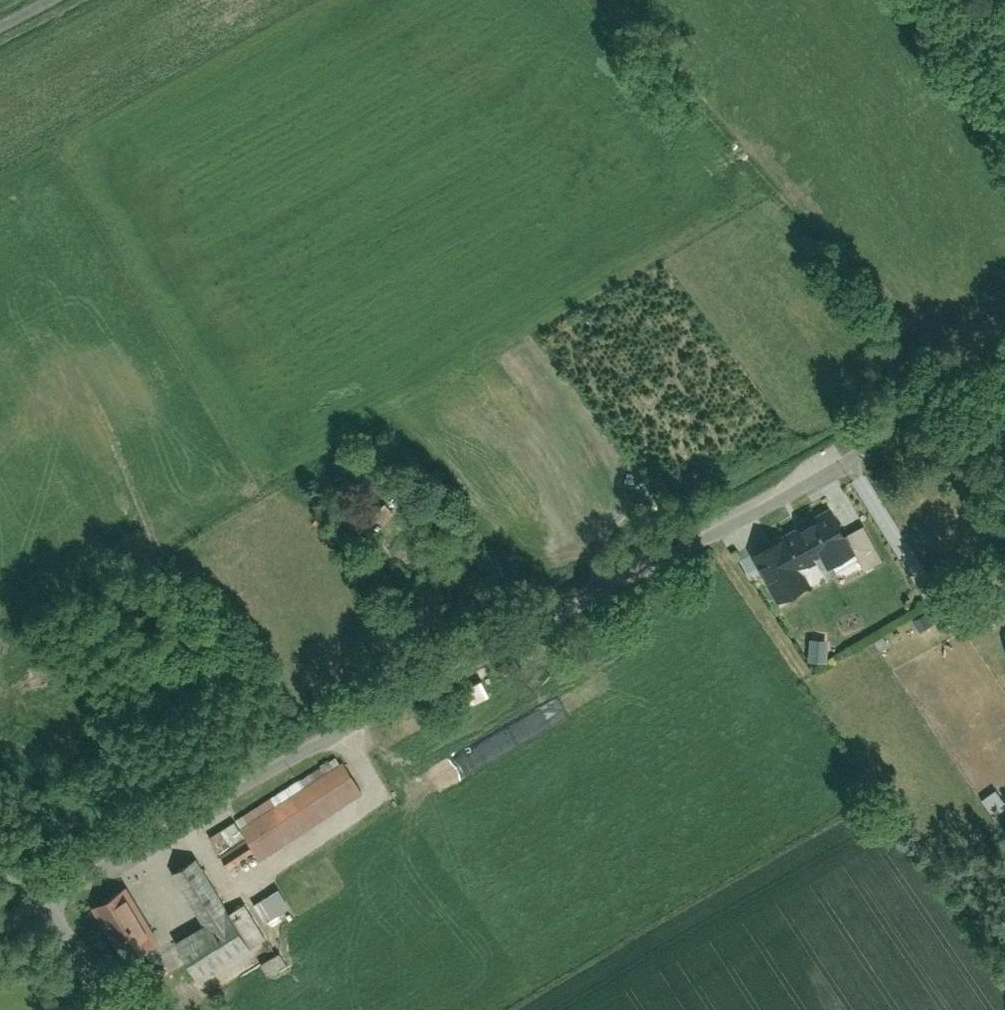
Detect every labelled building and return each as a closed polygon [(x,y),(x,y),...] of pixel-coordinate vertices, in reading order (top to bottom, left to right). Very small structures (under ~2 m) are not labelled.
[(856,552),(831,506),(817,514),(823,525),(809,532),(806,526),(780,541),(783,545),(760,558),(782,599),(806,586),(796,567),(824,551),(832,565),(856,552)] [(813,638),(811,660),(830,662),(831,639),(813,638)] [(347,758),(243,828),(247,834),(222,852),(233,867),(258,850),(263,858),(366,787),(347,758)] [(204,854),(174,871),(203,922),(172,940),(194,979),(256,944),(204,854)] [(129,885),(95,904),(121,950),(155,930),(129,885)] [(268,922),(292,907),(281,888),(256,902),(268,922)]
